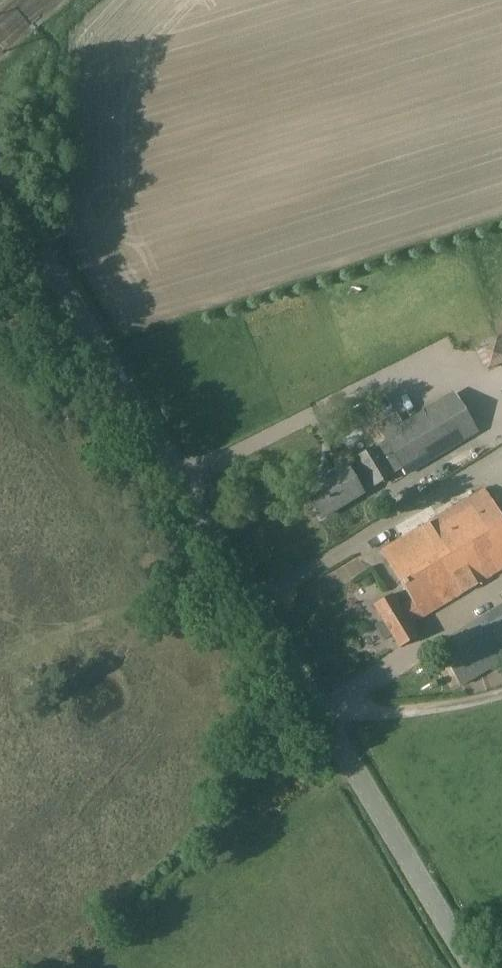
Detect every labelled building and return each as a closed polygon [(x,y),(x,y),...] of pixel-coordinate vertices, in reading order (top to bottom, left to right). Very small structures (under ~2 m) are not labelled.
[(501,364),(501,344),(497,335),(473,349),(486,373),(501,364)] [(376,424),(375,425),(384,441),(401,469),(416,460),(419,467),(474,434),(477,433),(454,393),(402,424),(395,413),(376,424)] [(401,469),(384,441),(374,448),(390,475),(401,469)] [(373,446),(355,458),(356,459),(359,465),(374,488),(389,479),(391,477),(390,475),(374,448),(373,446)] [(344,465),(303,491),(320,519),(362,493),(354,480),(355,479),(350,471),(359,465),(356,459),(346,465),(345,466),(344,465)] [(421,619),(501,569),(501,521),(482,487),(380,550),(410,601),(421,619)] [(398,609),(390,596),(373,606),(399,648),(416,638),(415,637),(421,634),(414,623),(421,619),(410,601),(398,609)] [(435,652),(453,685),(501,658),(501,615),(435,652)] [(378,628),(364,637),(372,650),(386,641),(378,628)]
